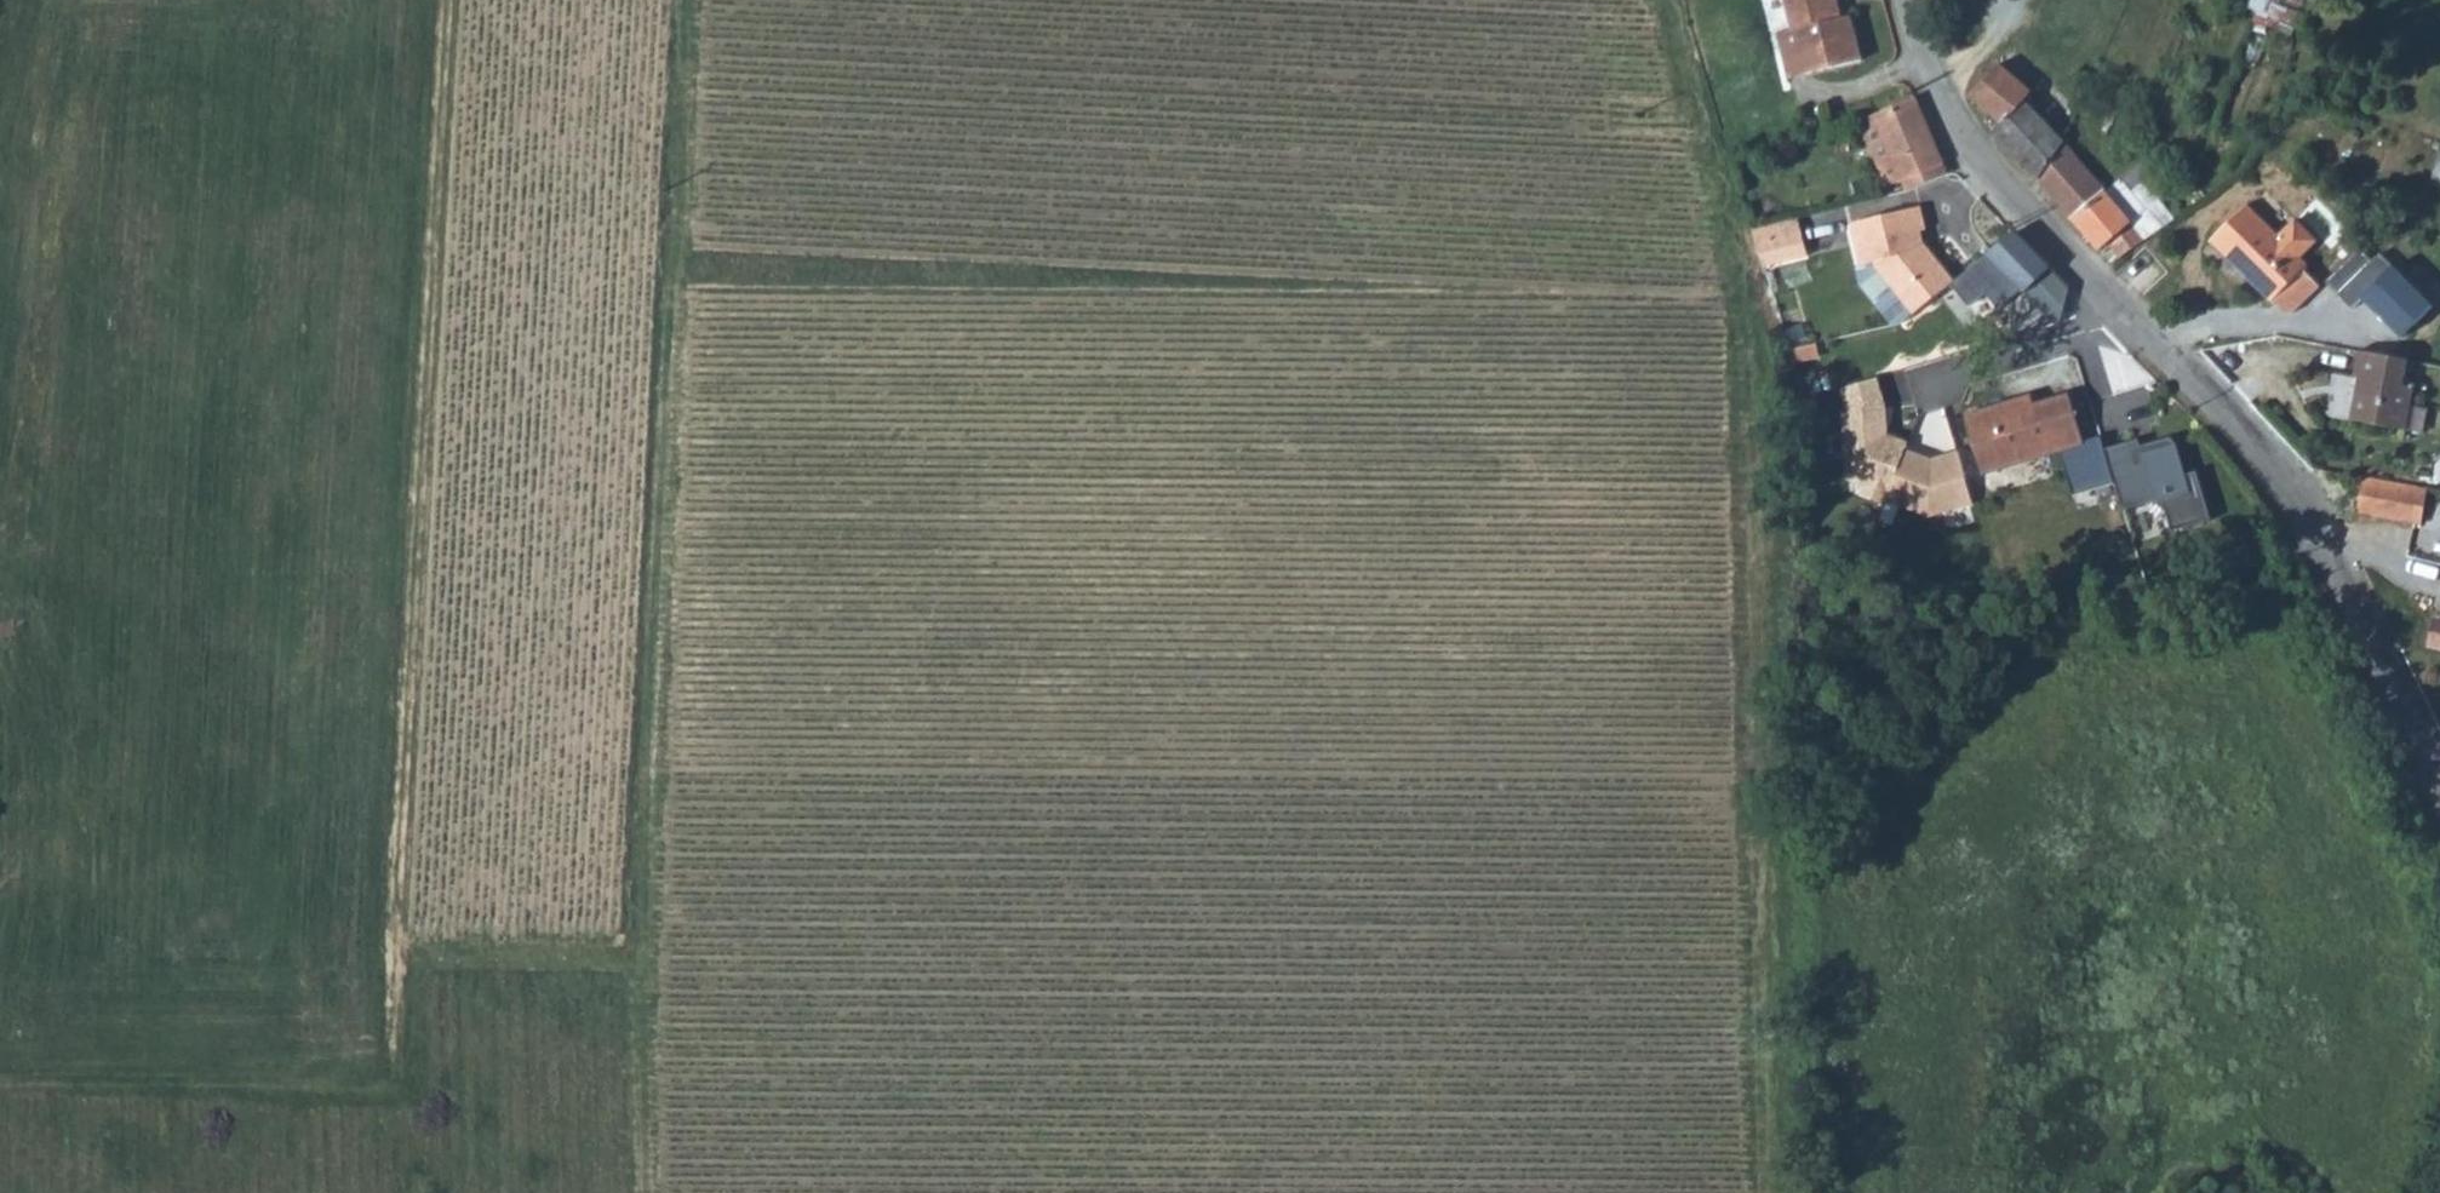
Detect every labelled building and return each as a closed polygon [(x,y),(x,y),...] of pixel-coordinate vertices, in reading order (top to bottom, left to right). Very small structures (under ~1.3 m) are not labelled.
[(1777,34),(1789,79),(1860,61),(1850,19),(1835,21),(1833,13),(1839,12),(1836,0),(1784,0),(1792,31),(1777,34)] [(1996,64),(1969,96),(2000,124),(1992,133),(2037,181),(2063,143),(2024,102),(2031,92),(1996,64)] [(2077,70),(2072,83),(2082,88),(2088,75),(2077,70)] [(1913,96),(1860,119),(1889,185),(1901,180),(1906,191),(1947,173),(1913,96)] [(2063,143),(2037,181),(2055,200),(2087,171),(2063,143)] [(2139,164),(2119,181),(2130,192),(2150,176),(2139,164)] [(2087,171),(2055,200),(2073,220),(2106,192),(2087,171)] [(2106,192),(2073,220),(2099,251),(2106,244),(2119,258),(2160,228),(2130,192),(2119,181),(2106,192)] [(1919,206),(1849,223),(1859,265),(1873,262),(1874,267),(1912,314),(1953,281),(1922,243),(1917,244),(1914,232),(1924,230),(1919,206)] [(2245,206),(2211,240),(2273,300),(2275,298),(2291,314),(2319,286),(2304,270),(2308,265),(2300,257),(2316,239),(2295,220),(2278,237),(2245,206)] [(1765,226),(1751,229),(1762,266),(1806,256),(1800,230),(1768,238),(1765,226)] [(2013,231),(1980,259),(2021,299),(2050,268),(2013,231)] [(2391,271),(2361,300),(2399,338),(2428,310),(2391,271)] [(2377,353),(2360,349),(2356,377),(2333,374),(2327,415),(2407,430),(2414,387),(2404,385),(2408,359),(2377,353)] [(1966,416),(1981,464),(2029,450),(2031,458),(2057,451),(2071,498),(2118,484),(2106,448),(2103,437),(2082,443),(2067,396),(2034,406),(2031,396),(1966,416)] [(2142,437),(2106,448),(2118,484),(2126,509),(2155,499),(2167,510),(2172,524),(2213,510),(2200,471),(2189,475),(2176,435),(2145,445),(2142,437)] [(2029,450),(1981,464),(1984,472),(2031,458),(2029,450)] [(2365,477),(2359,511),(2421,523),(2427,488),(2365,477)] [(2438,617),(2432,645),(2439,647),(2439,618),(2438,617)]
